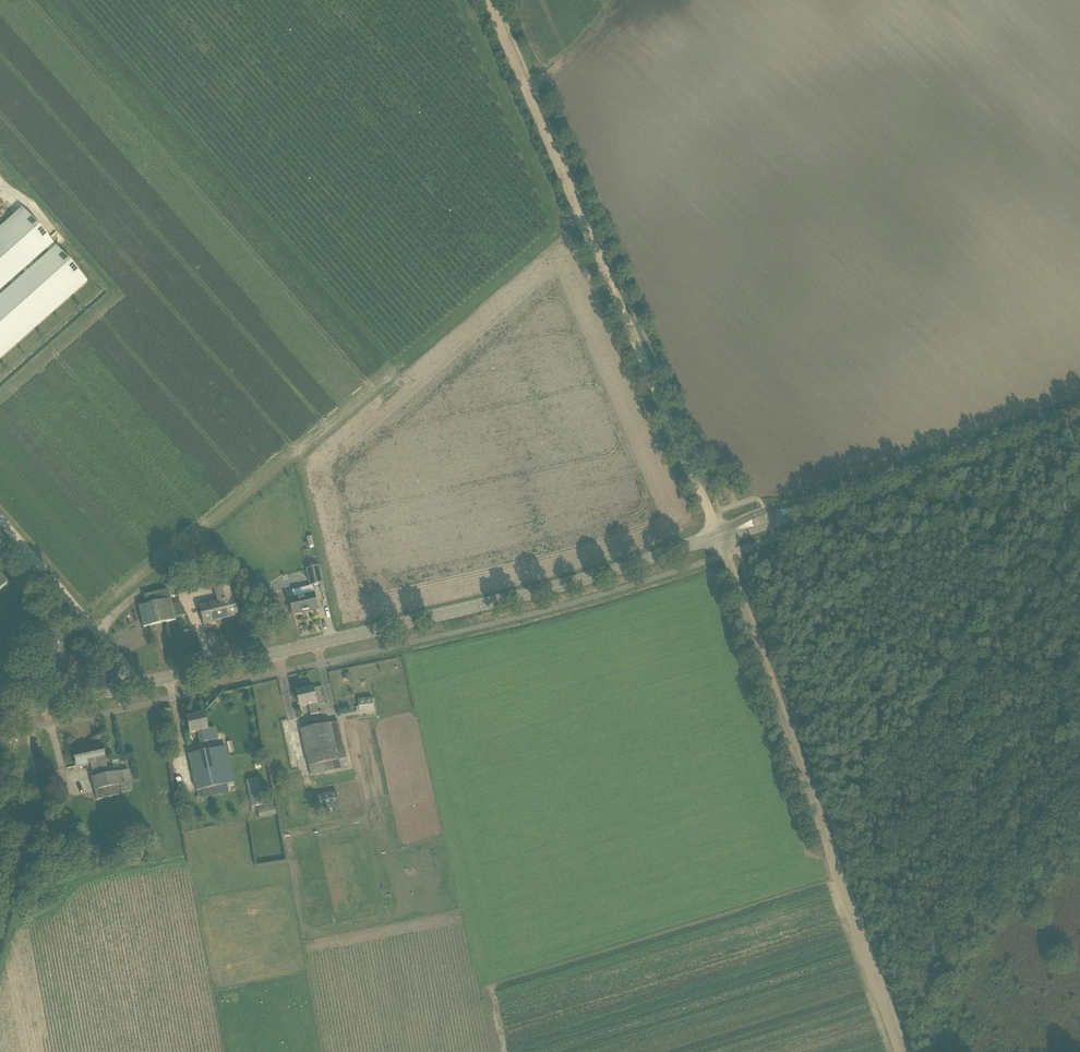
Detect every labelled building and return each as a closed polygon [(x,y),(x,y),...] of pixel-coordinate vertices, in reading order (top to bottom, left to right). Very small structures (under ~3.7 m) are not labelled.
[(86,284),(21,209),(0,227),(0,321),(11,321),(22,333),(29,333),(86,284)] [(324,584),(320,567),(306,570),(310,587),(324,584)] [(200,607),(204,625),(212,623),(212,622),(237,616),(233,599),(231,600),(228,587),(215,590),(218,603),(200,607)] [(265,593),(261,588),(257,592),(261,597),(265,593)] [(319,610),(315,594),(290,600),(294,616),(319,610)] [(170,599),(139,607),(144,628),(175,621),(170,599)] [(58,645),(58,643),(54,644),(54,646),(52,647),(54,658),(64,656),(61,645),(58,645)] [(309,708),(311,716),(319,714),(317,704),(318,704),(314,689),(298,693),(301,708),(308,707),(309,708)] [(374,709),(373,698),(359,701),(360,711),(374,709)] [(207,730),(204,715),(186,719),(190,734),(198,732),(201,744),(208,742),(206,730),(207,730)] [(342,770),(340,762),(346,760),(339,723),(301,731),(309,768),(327,764),(328,773),(342,770)] [(73,752),(76,768),(91,765),(92,771),(106,768),(105,761),(101,745),(73,752)] [(228,793),(227,785),(234,784),(226,747),(189,755),(197,792),(201,791),(203,798),(228,793)] [(92,778),(97,800),(119,795),(117,787),(130,784),(128,771),(92,778)] [(246,782),(251,808),(263,805),(258,779),(246,782)] [(122,794),(131,792),(129,785),(121,787),(122,794)]
